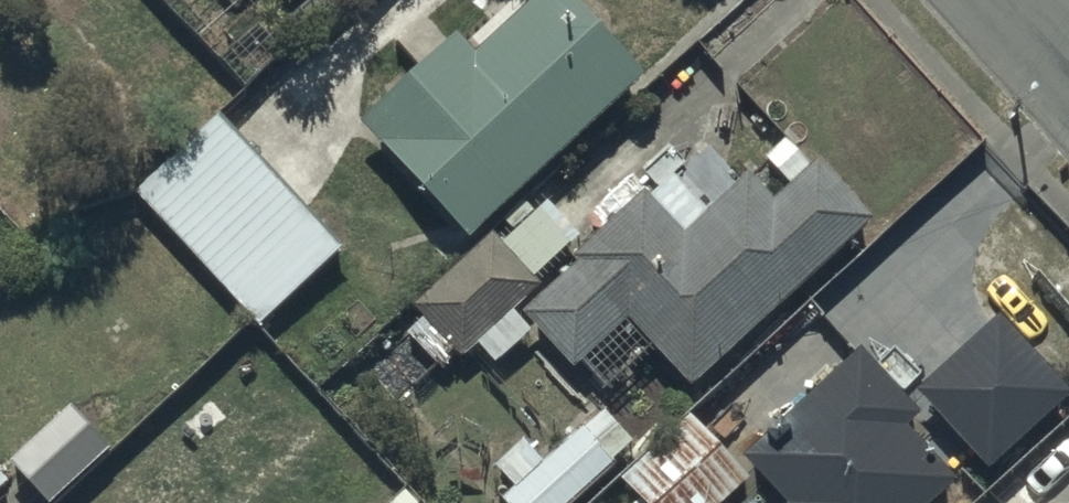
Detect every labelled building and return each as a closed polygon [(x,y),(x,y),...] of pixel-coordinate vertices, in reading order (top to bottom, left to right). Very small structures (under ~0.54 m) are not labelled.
[(453,21),(358,114),(466,225),(637,58),(580,0),(518,0),(474,43),(453,21)] [(207,105),(127,181),(255,314),(335,238),(207,105)] [(677,220),(640,178),(571,241),(578,248),(521,300),(570,355),(576,349),(606,381),(655,337),(688,375),(872,210),(818,150),(810,157),(785,129),(764,148),(785,171),(770,185),(746,158),(677,220)] [(500,235),(489,223),(411,295),(421,306),(404,322),(438,358),(454,343),(460,349),(470,340),(489,361),(532,321),(512,299),(539,274),(533,267),(578,226),(571,218),(583,207),(570,194),(558,205),(546,192),(500,235)] [(915,379),(986,457),(1068,382),(1068,377),(1001,301),(915,379)] [(954,462),(910,414),(921,404),(855,332),(784,397),(780,392),(759,412),(769,423),(744,446),(783,488),(766,502),(909,502),(954,462)] [(51,493),(108,435),(66,394),(9,452),(51,493)] [(744,469),(684,403),(613,467),(633,489),(617,502),(707,502),(744,469)] [(516,502),(557,502),(632,432),(614,412),(596,429),(583,416),(544,453),(521,429),(493,455),(513,476),(501,487),(516,502)] [(1021,502),(1068,502),(1068,471),(1064,465),(1021,502)] [(381,502),(426,502),(404,481),(381,502)]
